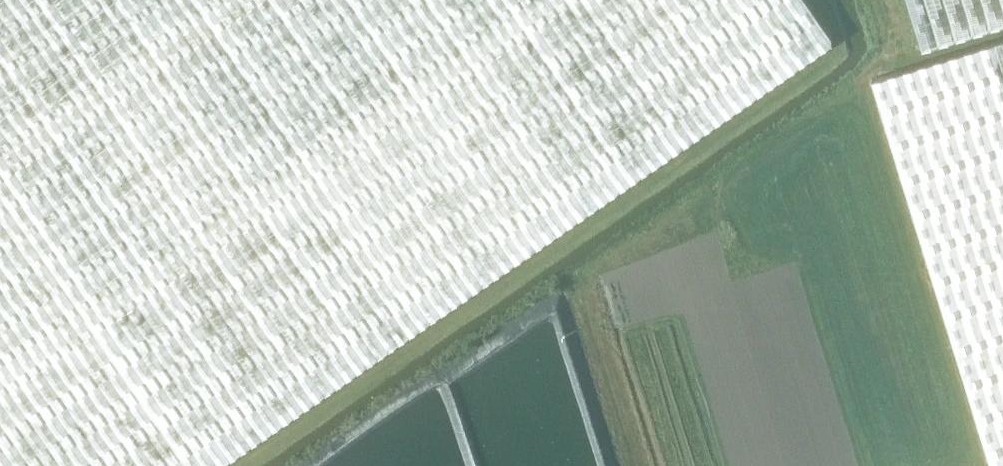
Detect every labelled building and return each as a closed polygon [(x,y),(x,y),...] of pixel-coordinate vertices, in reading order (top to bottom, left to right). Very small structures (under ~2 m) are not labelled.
[(831,42),(802,0),(0,0),(0,465),(218,465),(831,42)] [(922,44),(1002,19),(1002,0),(909,0),(922,44)] [(875,78),(872,79),(990,461),(991,461),(1002,457),(1002,39),(991,42),(875,78)]
